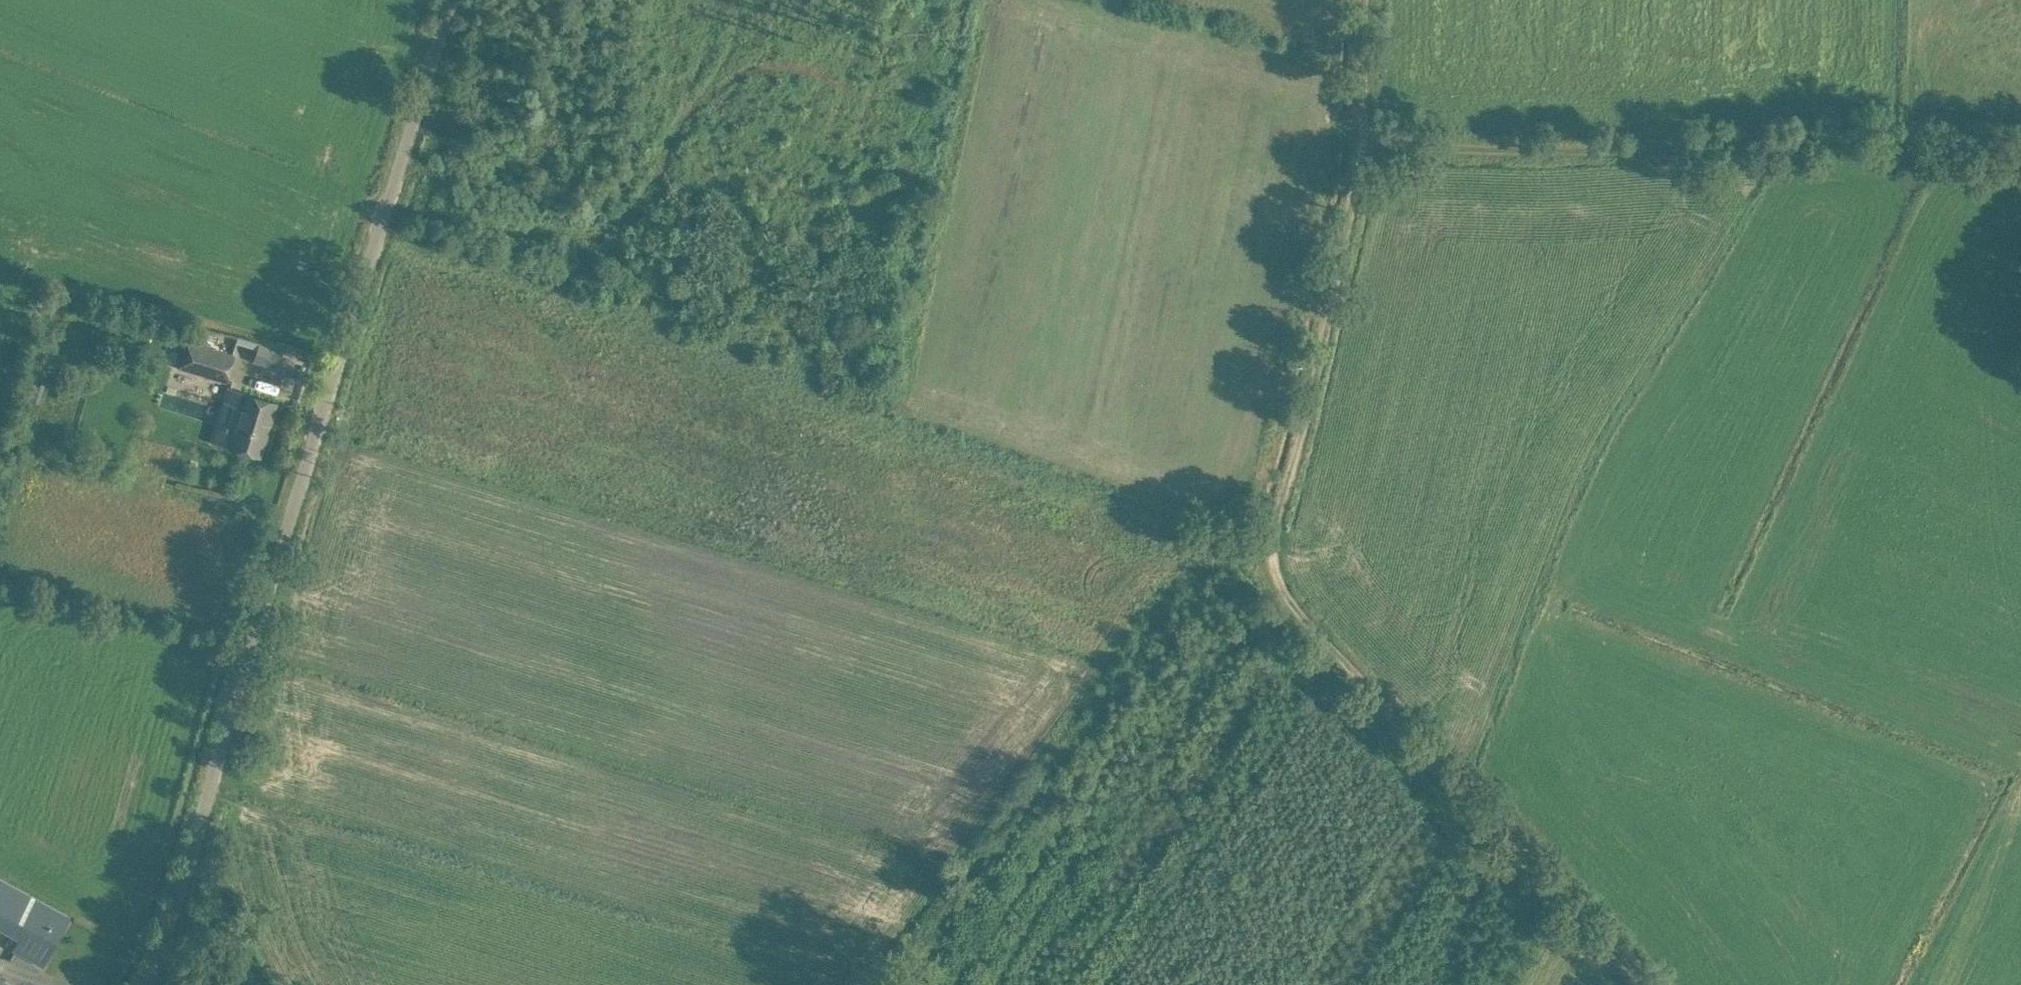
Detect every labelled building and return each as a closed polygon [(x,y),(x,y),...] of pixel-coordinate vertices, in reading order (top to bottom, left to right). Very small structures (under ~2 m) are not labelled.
[(226,380),(233,355),(186,341),(179,365),(226,380)] [(259,343),(254,360),(277,368),(283,350),(259,343)] [(229,446),(260,455),(271,419),(276,401),(246,392),(245,392),(229,446)] [(11,952),(41,969),(70,915),(0,877),(0,927),(18,937),(11,952)]
